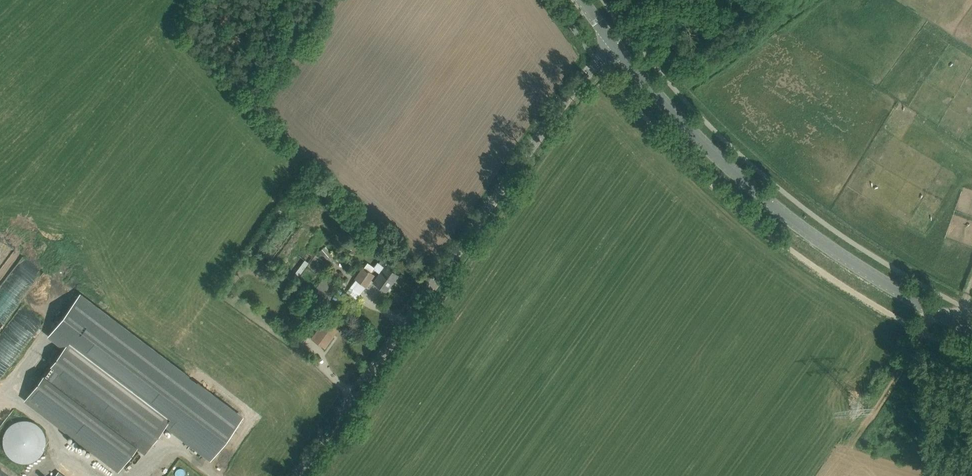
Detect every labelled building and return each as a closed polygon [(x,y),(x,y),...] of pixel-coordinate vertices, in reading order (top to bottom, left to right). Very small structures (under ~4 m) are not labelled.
[(337,261),(331,254),(326,258),(332,266),(337,261)] [(374,282),(378,285),(386,291),(397,275),(386,267),(390,262),(383,257),(379,263),(385,267),(374,282)] [(375,275),(363,266),(354,279),(366,287),(375,275)] [(298,305),(314,316),(322,305),(312,298),(311,300),(304,296),(298,305)] [(342,323),(334,317),(329,314),(312,338),(325,348),(342,323)] [(172,416),(70,339),(24,401),(118,471),(137,447),(144,452),(172,416)] [(27,462),(37,458),(43,452),(45,442),(43,430),(31,421),(18,421),(8,426),(4,434),(3,444),(6,453),(12,458),(19,462),(27,462)]
